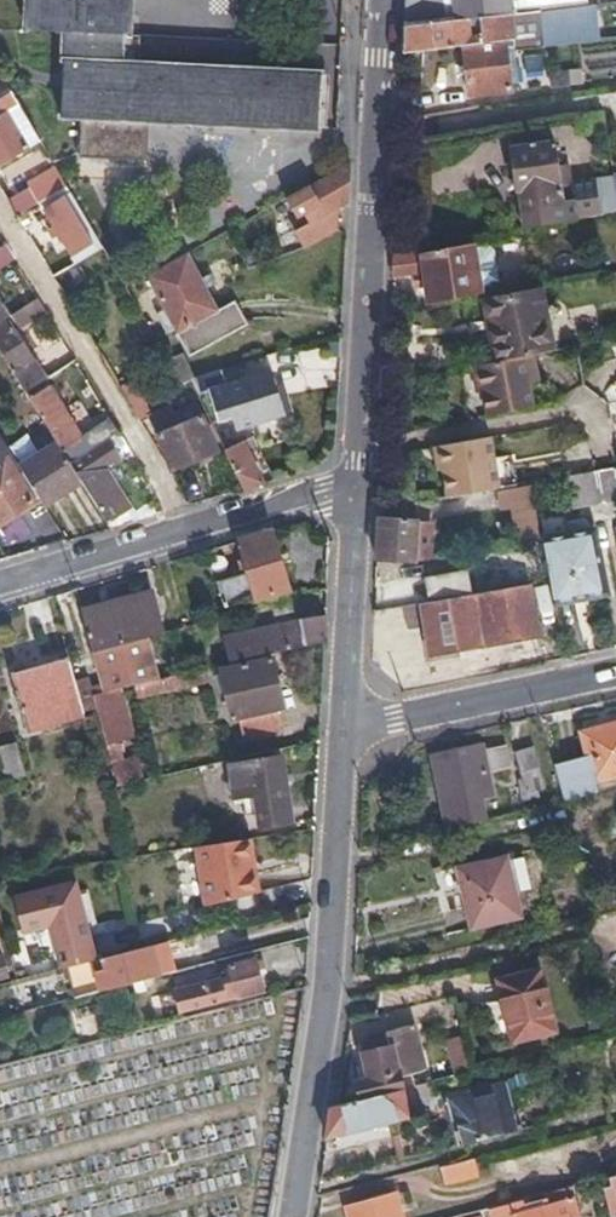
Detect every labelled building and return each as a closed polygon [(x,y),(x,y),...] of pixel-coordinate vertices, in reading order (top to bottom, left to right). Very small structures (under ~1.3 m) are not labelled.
[(132,0),(26,0),(24,28),(64,32),(58,113),(78,116),(76,157),(142,161),(146,120),(314,134),(318,78),(127,63),(129,34),(132,0)] [(404,26),(586,3),(585,0),(405,0),(404,26)] [(404,26),(403,53),(463,46),(469,97),(510,91),(506,50),(597,37),(593,2),(586,3),(404,26)] [(549,87),(566,85),(564,70),(546,72),(549,87)] [(0,99),(0,103),(9,121),(22,115),(10,94),(0,99)] [(37,141),(22,115),(9,121),(0,103),(0,161),(37,141)] [(598,114),(571,118),(575,138),(602,134),(598,114)] [(534,217),(555,217),(551,143),(507,145),(510,188),(513,188),(514,210),(535,209),(534,217)] [(347,163),(342,165),(282,198),(294,219),(318,207),(323,217),(306,227),(304,222),(297,224),(309,246),(336,236),(335,205),(345,200),(347,163)] [(17,192),(26,208),(62,185),(54,169),(17,192)] [(569,183),(575,218),(614,210),(610,177),(569,183)] [(34,212),(67,266),(90,252),(56,198),(34,212)] [(19,213),(13,217),(18,224),(24,220),(19,213)] [(11,259),(2,245),(0,246),(0,265),(11,259)] [(392,254),(391,277),(411,274),(413,285),(424,284),(427,296),(475,290),(476,285),(489,284),(495,277),(490,249),(483,245),(468,247),(467,245),(392,254)] [(185,252),(144,275),(164,313),(156,318),(163,331),(174,325),(188,354),(246,321),(233,297),(216,307),(205,290),(216,283),(208,271),(198,277),(185,252)] [(42,264),(49,276),(60,270),(52,258),(42,264)] [(534,287),(481,297),(494,361),(529,354),(554,349),(549,327),(542,328),(540,315),(534,287)] [(13,328),(42,310),(35,299),(6,317),(13,328)] [(546,314),(540,315),(542,328),(549,327),(546,314)] [(43,376),(13,328),(6,317),(0,320),(0,357),(21,389),(43,376)] [(185,380),(194,377),(181,353),(164,362),(176,382),(185,380)] [(529,354),(494,361),(473,364),(478,389),(483,389),(488,414),(530,406),(526,382),(534,381),(529,354)] [(473,364),(466,366),(472,390),(477,390),(478,389),(473,364)] [(206,391),(215,423),(227,419),(232,432),(280,416),(266,372),(206,391)] [(47,384),(43,376),(21,389),(27,399),(47,384)] [(115,385),(125,402),(137,394),(128,379),(115,385)] [(104,440),(114,433),(104,417),(77,433),(47,384),(27,399),(54,441),(68,463),(104,440)] [(478,389),(477,390),(483,415),(488,414),(483,389),(478,389)] [(125,402),(135,418),(143,415),(148,413),(137,394),(125,402)] [(176,423),(197,416),(193,404),(171,411),(176,423)] [(148,413),(143,415),(154,435),(167,468),(211,452),(207,434),(197,416),(176,423),(171,411),(169,405),(148,413)] [(425,437),(435,490),(505,477),(500,454),(482,458),(477,428),(425,437)] [(79,480),(111,530),(134,523),(100,469),(114,459),(104,440),(68,463),(79,480)] [(16,466),(42,506),(79,480),(68,463),(54,441),(16,466)] [(255,483),(258,482),(239,441),(220,449),(241,489),(255,483)] [(30,500),(1,455),(0,455),(0,520),(30,500)] [(588,503),(615,498),(615,488),(612,467),(597,470),(583,472),(588,503)] [(566,506),(588,503),(583,472),(560,476),(566,506)] [(506,548),(541,542),(530,482),(495,488),(506,548)] [(378,518),(375,560),(413,562),(414,520),(378,518)] [(413,562),(413,564),(430,561),(432,522),(414,520),(413,562)] [(289,590),(271,530),(236,540),(247,572),(215,583),(222,608),(289,590)] [(548,581),(552,602),(600,593),(590,534),(541,542),(548,581)] [(214,552),(199,556),(203,567),(217,563),(214,552)] [(420,577),(425,603),(468,596),(462,569),(420,577)] [(425,603),(419,605),(427,655),(537,634),(528,584),(502,589),(468,596),(425,603)] [(152,594),(81,615),(92,652),(123,643),(145,637),(162,632),(152,594)] [(290,609),(290,599),(270,604),(272,614),(290,609)] [(252,656),(324,641),(325,614),(294,617),(247,630),(252,656)] [(140,680),(144,679),(155,677),(145,637),(123,643),(123,647),(95,654),(104,684),(91,687),(93,692),(128,683),(140,680)] [(76,682),(69,657),(12,674),(28,728),(84,712),(83,708),(76,682)] [(272,657),(223,668),(234,718),(242,715),(246,737),(284,729),(278,707),(283,706),(272,657)] [(185,681),(184,670),(179,671),(155,677),(144,679),(146,690),(185,681)] [(76,682),(83,708),(96,705),(93,692),(91,687),(89,678),(76,682)] [(93,692),(96,705),(111,757),(115,775),(138,770),(135,752),(123,754),(118,734),(124,732),(115,700),(129,697),(128,683),(93,692)] [(559,798),(592,790),(591,782),(615,775),(615,720),(578,729),(585,755),(550,763),(559,798)] [(450,824),(487,815),(477,772),(510,764),(505,742),(485,746),(483,738),(432,751),(450,824)] [(19,741),(0,746),(8,777),(28,771),(19,741)] [(532,744),(512,749),(521,785),(491,792),(495,806),(524,798),(523,790),(541,785),(532,744)] [(281,755),(229,763),(234,801),(242,800),(246,814),(260,813),(261,825),(291,820),(281,755)] [(206,903),(255,890),(242,838),(190,846),(206,903)] [(520,917),(506,855),(457,868),(472,930),(520,917)] [(65,965),(97,957),(76,879),(14,896),(25,928),(53,922),(64,965),(65,965)] [(79,994),(160,973),(151,943),(110,953),(97,957),(65,965),(73,995),(79,994)] [(237,995),(263,988),(253,956),(229,962),(232,974),(176,989),(181,1010),(227,998),(227,996),(237,994),(237,995)] [(537,969),(495,979),(499,999),(501,999),(512,1039),(552,1028),(537,969)] [(89,1034),(136,1022),(133,1008),(85,1020),(89,1034)] [(356,1080),(360,1097),(410,1085),(415,1084),(411,1070),(424,1067),(413,1022),(385,1029),(387,1033),(363,1041),(364,1048),(361,1050),(367,1076),(356,1080)] [(445,1041),(449,1070),(467,1067),(463,1039),(445,1041)] [(608,1042),(615,1076),(615,1040),(608,1042)] [(457,1144),(516,1130),(506,1083),(447,1099),(457,1144)] [(360,1097),(331,1105),(325,1138),(388,1121),(408,1116),(404,1101),(413,1100),(410,1085),(360,1097)] [(482,1174),(477,1155),(441,1165),(446,1183),(482,1174)] [(610,1176),(610,1189),(608,1190),(613,1212),(615,1212),(615,1175),(610,1176)] [(563,1188),(489,1207),(492,1216),(514,1211),(565,1199),(563,1188)] [(395,1194),(348,1207),(350,1216),(401,1216),(395,1194)] [(514,1211),(515,1216),(572,1216),(579,1215),(575,1196),(565,1199),(514,1211)]
